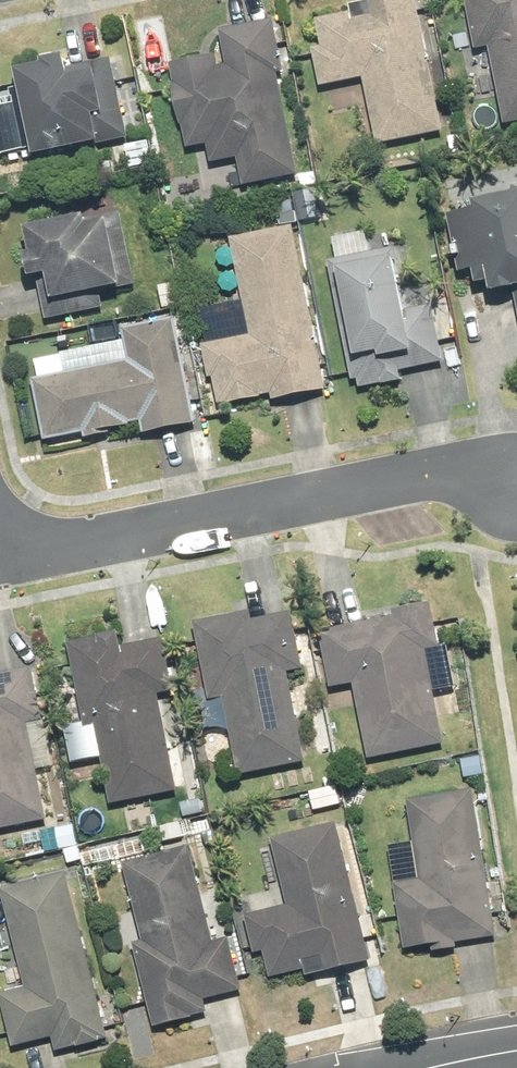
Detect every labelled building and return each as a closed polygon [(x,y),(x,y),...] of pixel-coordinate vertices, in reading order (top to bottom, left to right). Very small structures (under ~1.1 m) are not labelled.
[(314,19),(319,45),(310,47),(318,86),(362,77),(375,144),(442,131),(415,0),(366,0),(348,4),(349,12),(314,19)] [(474,49),(487,46),(503,125),(516,122),(516,0),(464,0),(474,49)] [(214,53),(168,63),(186,147),(206,143),(210,162),(235,157),(241,186),(297,174),(276,73),(283,71),(272,18),(218,30),(225,64),(217,66),(214,53)] [(39,62),(12,68),(29,155),(94,141),(95,144),(126,138),(110,58),(63,67),(61,54),(38,59),(39,62)] [(124,142),(125,147),(129,168),(153,164),(148,138),(124,142)] [(469,199),(471,208),(459,210),(473,284),(486,281),(488,291),(512,286),(516,314),(516,190),(469,199)] [(81,213),(21,225),(26,251),(21,252),(26,277),(35,275),(44,319),(102,308),(99,292),(134,285),(119,211),(82,218),(81,213)] [(248,335),(201,344),(208,378),(212,377),(217,404),(227,402),(227,403),(260,397),(259,395),(270,393),(271,399),(324,389),(292,225),(229,237),(248,335)] [(335,259),(326,261),(351,380),(356,379),(358,387),(380,383),(380,384),(400,380),(398,370),(442,362),(430,304),(406,309),(393,247),(369,252),(364,231),(331,238),(335,259)] [(37,377),(31,378),(43,440),(82,433),(83,438),(109,433),(108,429),(129,425),(128,423),(139,421),(142,433),(195,423),(174,317),(121,327),(127,360),(63,372),(60,355),(33,360),(37,377)] [(392,616),(318,630),(329,688),(352,684),(367,759),(443,744),(424,650),(438,647),(429,602),(391,609),(392,616)] [(248,611),(192,622),(208,700),(221,697),(237,775),(304,761),(286,671),(302,668),(291,611),(250,619),(248,611)] [(96,636),(66,642),(82,722),(63,726),(71,762),(100,756),(110,804),(176,791),(156,693),(172,690),(161,638),(119,646),(116,631),(96,635),(96,636)] [(45,819),(25,722),(41,719),(30,667),(0,673),(0,829),(45,819)] [(418,879),(393,883),(404,948),(429,944),(430,952),(455,948),(455,942),(495,936),(472,789),(406,800),(418,879)] [(286,905),(244,916),(253,953),(261,951),(268,978),(303,969),(305,976),(369,960),(335,822),(269,838),(286,905)] [(188,845),(121,862),(141,940),(131,943),(152,1027),(190,1018),(190,1016),(206,1012),(203,999),(241,990),(228,937),(212,941),(188,845)] [(0,993),(0,1001),(12,1047),(51,1037),(55,1051),(75,1046),(75,1047),(98,1041),(98,1040),(107,1038),(64,872),(0,888),(0,894),(24,986),(0,993)]
